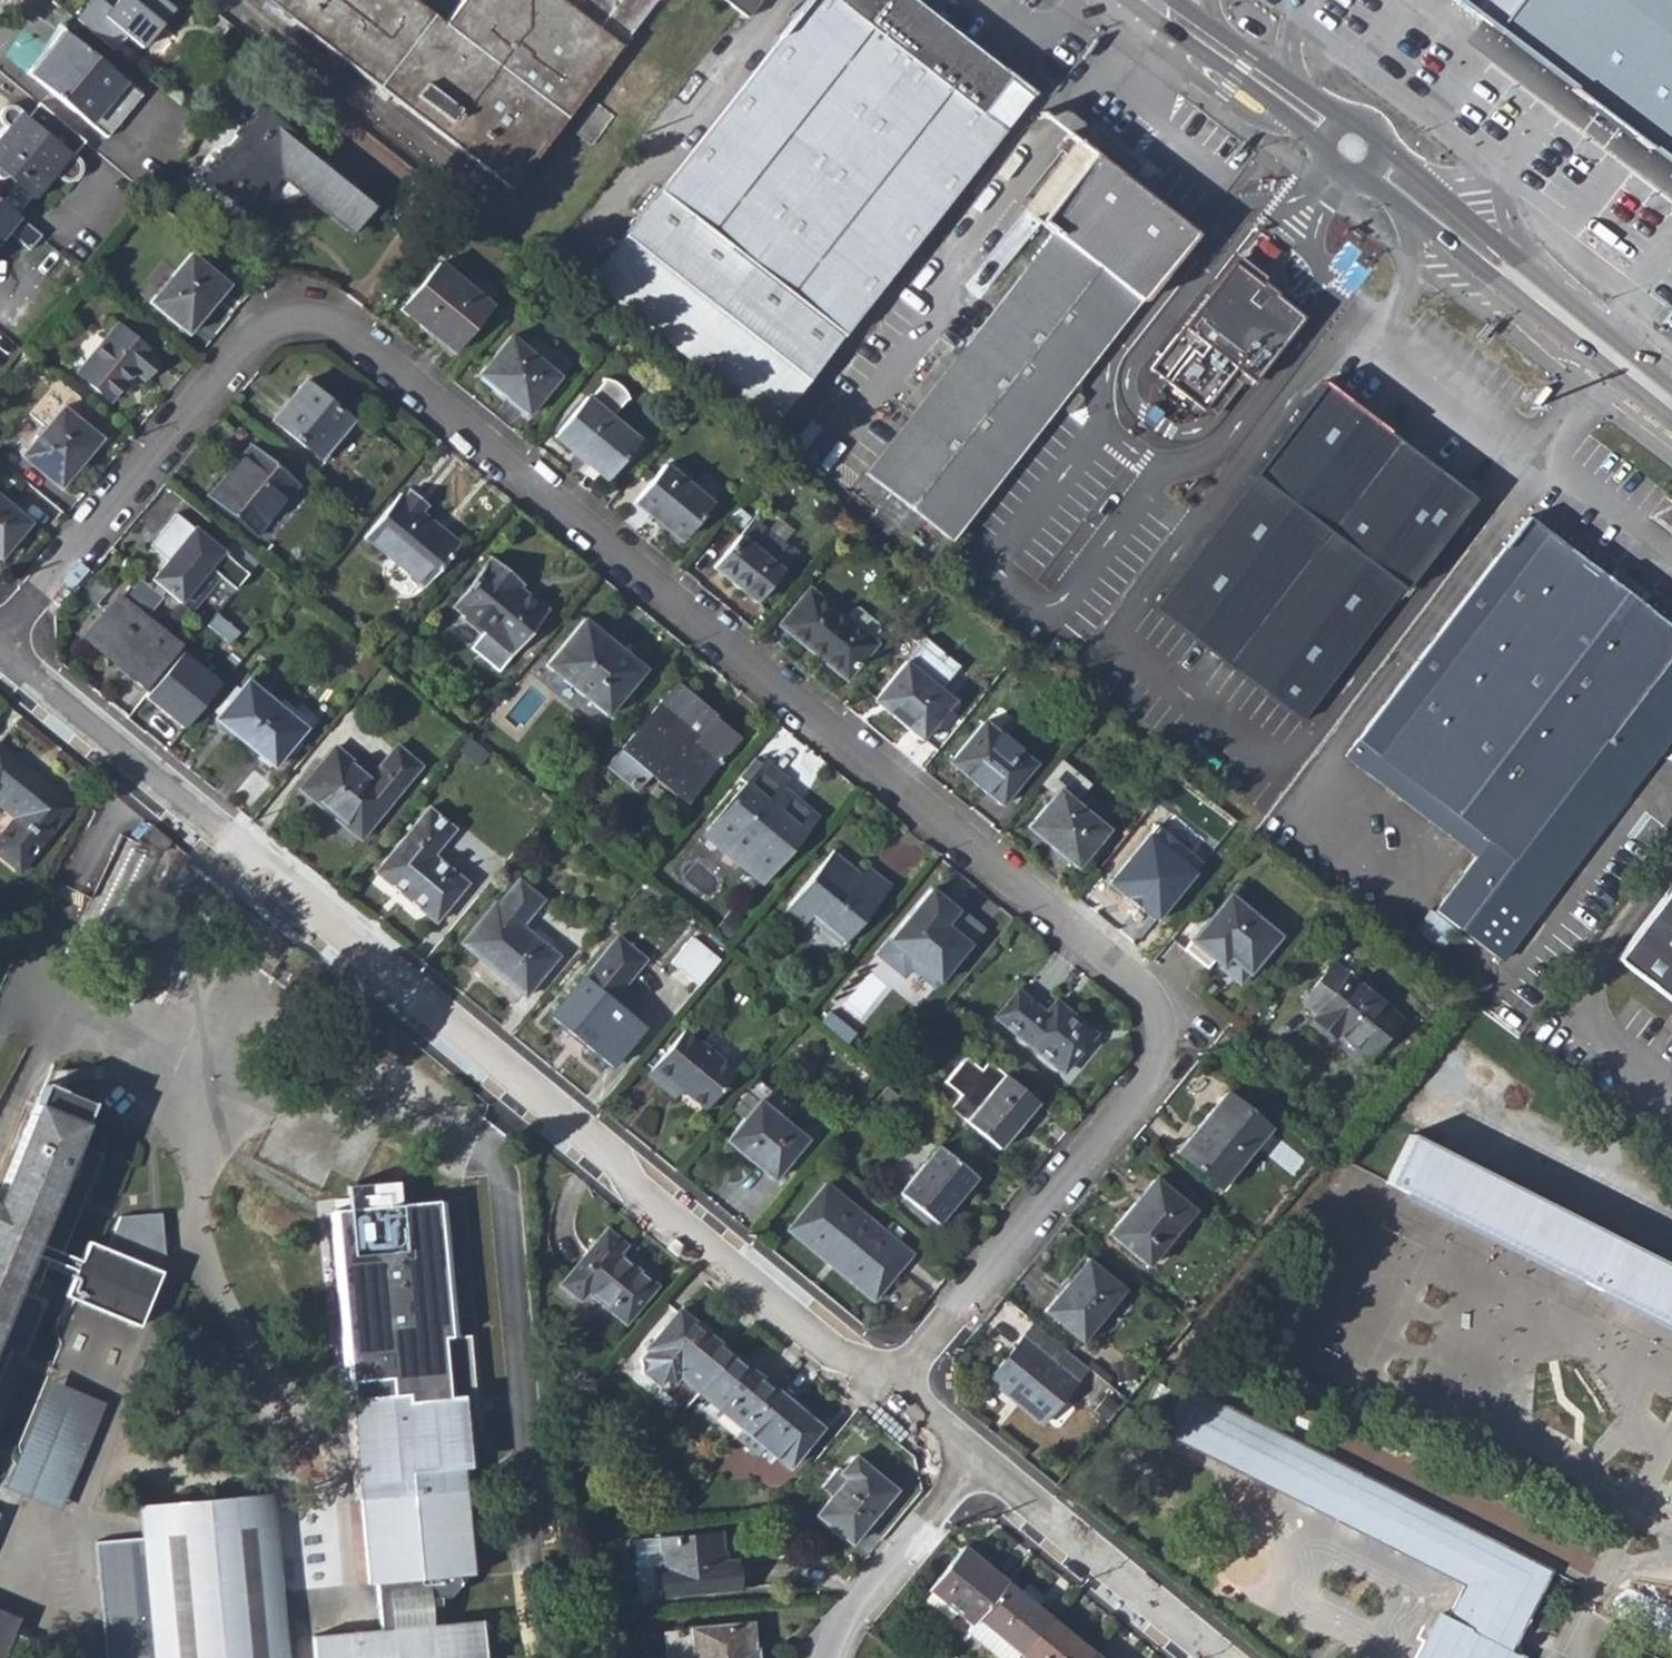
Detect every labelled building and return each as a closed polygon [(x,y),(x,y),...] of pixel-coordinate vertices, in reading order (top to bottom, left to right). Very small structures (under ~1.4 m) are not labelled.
[(140,49),(173,9),(162,0),(116,0),(110,8),(99,0),(89,0),(74,19),(112,50),(124,36),(140,49)] [(265,1),(260,6),(291,29),(296,23),(333,51),(327,58),(338,66),(344,59),(379,87),(373,92),(385,102),(390,96),(511,188),(618,48),(654,0),(264,0),(265,1)] [(589,283),(770,426),(1028,97),(907,0),(809,0),(589,283)] [(735,11),(744,0),(721,0),(735,11)] [(735,11),(745,19),(759,0),(744,0),(735,11)] [(1488,24),(1601,110),(1671,165),(1671,0),(1456,0),(1488,24)] [(28,73),(48,90),(89,125),(104,137),(140,96),(62,31),(28,73)] [(60,123),(78,138),(89,125),(48,90),(37,104),(60,123)] [(25,118),(48,137),(60,123),(37,104),(25,118)] [(590,104),(572,130),(588,143),(608,117),(590,104)] [(78,138),(60,123),(48,137),(25,118),(16,111),(14,112),(9,107),(2,107),(0,109),(0,125),(3,128),(0,132),(0,178),(3,176),(15,186),(11,187),(11,189),(11,190),(12,191),(25,202),(26,200),(28,195),(32,199),(54,174),(62,181),(70,183),(77,177),(79,171),(80,166),(72,158),(66,152),(78,138)] [(246,171),(267,188),(279,172),(353,232),(376,205),(260,111),(203,178),(225,197),(246,171)] [(864,475),(952,545),(988,498),(1048,420),(1107,345),(1172,260),(1192,235),(1071,140),(1019,206),(1052,232),(864,475)] [(225,197),(245,214),(267,188),(246,171),(225,197)] [(27,250),(40,236),(15,216),(0,203),(0,238),(5,232),(27,250)] [(1195,295),(1202,300),(1229,264),(1257,284),(1259,283),(1262,278),(1228,252),(1195,295)] [(191,254),(149,305),(186,335),(228,284),(191,254)] [(438,261),(398,311),(447,351),(487,303),(438,261)] [(1229,264),(1202,300),(1148,372),(1190,403),(1203,413),(1283,305),(1271,295),(1272,293),(1259,283),(1257,284),(1229,264)] [(1276,289),(1272,293),(1271,295),(1283,305),(1203,413),(1190,403),(1188,414),(1207,417),(1215,419),(1240,384),(1251,386),(1307,312),(1296,304),(1276,289)] [(118,323),(76,372),(109,400),(132,373),(139,378),(157,358),(149,351),(151,349),(118,323)] [(507,335),(476,374),(524,412),(555,374),(507,335)] [(620,391),(610,382),(599,378),(599,382),(585,399),(584,398),(553,437),(604,479),(634,439),(607,417),(621,400),(624,399),(620,391)] [(348,419),(302,380),(271,418),(318,456),(348,419)] [(1252,477),(1152,609),(1300,722),(1398,590),(1402,592),(1471,498),(1322,383),(1251,477),(1252,477)] [(1180,427),(1150,404),(1149,420),(1148,437),(1167,431),(1180,427)] [(60,405),(18,457),(58,490),(99,438),(60,405)] [(294,483),(248,445),(206,496),(253,534),(294,483)] [(664,462),(632,502),(648,516),(652,510),(682,535),(711,500),(664,462)] [(404,488),(363,537),(421,586),(456,545),(419,514),(425,506),(404,488)] [(30,522),(0,498),(0,558),(30,522)] [(727,518),(740,527),(748,518),(735,508),(727,518)] [(751,521),(755,524),(763,514),(758,511),(751,521)] [(163,559),(147,579),(185,611),(215,575),(231,588),(245,573),(171,512),(155,532),(162,537),(151,550),(163,559)] [(1457,932),(1473,909),(1530,835),(1596,749),(1651,675),(1671,647),(1671,632),(1641,608),(1603,579),(1524,519),(1343,758),(1471,858),(1432,913),(1457,932)] [(791,553),(755,524),(751,521),(712,568),(752,602),(791,553)] [(162,537),(155,532),(145,544),(151,550),(162,537)] [(487,559),(447,607),(506,655),(541,614),(513,590),(518,585),(487,559)] [(1603,579),(1641,608),(1651,597),(1613,567),(1603,579)] [(286,593),(273,583),(264,593),(276,603),(286,593)] [(870,642),(867,640),(840,618),(805,589),(779,622),(842,676),(870,642)] [(112,593),(83,627),(126,663),(120,671),(141,689),(177,646),(112,593)] [(840,618),(867,640),(876,628),(877,624),(855,606),(848,609),(840,618)] [(579,618),(540,665),(602,716),(640,671),(579,618)] [(891,717),(917,738),(949,699),(936,689),(955,666),(922,638),(875,694),(896,711),(891,717)] [(1651,675),(1596,749),(1530,835),(1473,909),(1457,932),(1497,963),(1671,736),(1671,647),(1651,675)] [(374,665),(364,656),(352,670),(363,679),(374,665)] [(248,681),(219,717),(243,737),(240,741),(273,766),(305,727),(248,681)] [(673,731),(693,708),(670,689),(604,768),(633,791),(649,773),(684,801),(733,743),(707,720),(688,743),(673,731)] [(871,700),(891,717),(896,711),(875,694),(871,700)] [(673,731),(688,743),(707,720),(693,708),(673,731)] [(219,717),(216,721),(240,741),(243,737),(219,717)] [(980,720),(946,762),(996,803),(1031,760),(980,720)] [(335,749),(301,790),(359,838),(416,765),(393,747),(369,775),(335,749)] [(14,871),(64,809),(0,757),(0,859),(14,871)] [(759,764),(703,832),(739,863),(737,867),(759,885),(812,819),(797,807),(794,810),(775,794),(783,784),(759,764)] [(1055,788),(1024,826),(1073,866),(1105,828),(1055,788)] [(429,808),(376,873),(434,921),(466,883),(431,854),(452,827),(429,808)] [(158,854),(168,841),(150,826),(139,840),(158,854)] [(44,928),(56,935),(103,842),(90,835),(44,928)] [(831,851),(778,918),(794,932),(807,916),(838,941),(886,882),(863,864),(858,872),(831,851)] [(493,900),(460,942),(524,996),(559,954),(523,924),(543,901),(516,880),(495,902),(493,900)] [(931,882),(873,958),(928,1000),(986,925),(931,882)] [(1234,884),(1181,948),(1204,967),(1218,950),(1225,956),(1217,966),(1237,982),(1276,936),(1262,924),(1271,914),(1234,884)] [(1614,960),(1671,1005),(1671,884),(1614,960)] [(41,933),(54,939),(56,935),(44,928),(41,933)] [(615,937),(549,1017),(608,1066),(642,1026),(612,1000),(643,961),(615,937)] [(1329,965),(1298,1003),(1315,1017),(1311,1022),(1333,1040),(1336,1037),(1363,1060),(1396,1020),(1329,965)] [(1010,994),(990,1020),(1056,1074),(1088,1034),(1048,1003),(1037,1016),(1010,994)] [(682,1028),(645,1075),(666,1091),(672,1082),(704,1108),(734,1071),(682,1028)] [(955,1096),(945,1109),(994,1150),(1033,1103),(983,1062),(976,1070),(961,1058),(940,1084),(955,1096)] [(43,1085),(35,1105),(80,1123),(89,1105),(43,1085)] [(1225,1093),(1177,1152),(1219,1188),(1268,1128),(1225,1093)] [(758,1098),(725,1139),(771,1176),(804,1137),(758,1098)] [(8,1352),(21,1357),(43,1303),(32,1298),(47,1263),(73,1273),(63,1296),(136,1326),(158,1272),(93,1245),(86,1243),(76,1261),(61,1255),(32,1243),(73,1144),(80,1123),(35,1105),(0,1188),(0,1372),(8,1352)] [(1384,1185),(1671,1328),(1671,1273),(1406,1141),(1384,1185)] [(61,1255),(102,1156),(73,1144),(32,1243),(61,1255)] [(933,1148),(891,1199),(928,1230),(970,1178),(933,1148)] [(1154,1180),(1107,1236),(1146,1268),(1191,1211),(1154,1180)] [(825,1184),(785,1231),(871,1303),(909,1256),(825,1184)] [(604,1231),(560,1286),(579,1303),(585,1295),(622,1325),(655,1288),(617,1256),(624,1246),(604,1231)] [(1065,1282),(1044,1310),(1081,1341),(1123,1290),(1081,1255),(1063,1279),(1065,1282)] [(677,1312),(646,1351),(699,1395),(731,1356),(677,1312)] [(1040,1419),(1085,1365),(1063,1347),(1033,1323),(986,1380),(1007,1397),(1010,1394),(1040,1419)] [(402,1497),(462,1491),(461,1477),(470,1477),(464,1419),(458,1420),(450,1338),(405,1343),(411,1396),(356,1401),(362,1452),(399,1469),(400,1483),(402,1497)] [(671,1388),(692,1404),(699,1395),(646,1351),(637,1361),(638,1375),(655,1389),(671,1388)] [(773,1391),(731,1356),(699,1395),(742,1429),(773,1391)] [(98,1404),(46,1383),(3,1485),(56,1507),(98,1404)] [(1443,1619),(1508,1651),(1518,1633),(1525,1618),(1548,1571),(1178,1389),(1157,1432),(1460,1583),(1443,1619)] [(817,1426),(773,1391),(742,1429),(788,1468),(809,1443),(805,1440),(817,1426)] [(1122,1458),(1139,1466),(1144,1454),(1129,1446),(1122,1458)] [(399,1469),(362,1452),(365,1486),(400,1483),(399,1469)] [(845,1478),(816,1514),(851,1541),(895,1487),(854,1455),(840,1474),(845,1478)] [(439,1602),(439,1594),(448,1593),(462,1583),(461,1575),(479,1572),(471,1490),(462,1491),(402,1497),(368,1500),(371,1531),(376,1583),(385,1583),(388,1628),(431,1624),(429,1603),(439,1602)] [(119,1657),(285,1657),(268,1493),(137,1506),(140,1539),(107,1542),(95,1543),(102,1612),(114,1611),(119,1657)] [(636,1537),(639,1597),(742,1588),(739,1557),(729,1558),(727,1529),(636,1537)] [(925,1589),(967,1625),(972,1620),(1001,1585),(958,1549),(925,1589)] [(1043,1619),(1001,1585),(972,1620),(1014,1655),(1043,1619)] [(1021,1594),(1017,1598),(1028,1606),(1031,1602),(1021,1594)] [(0,1609),(0,1657),(4,1657),(14,1633),(20,1617),(0,1609)] [(102,1612),(106,1657),(119,1657),(114,1611),(102,1612)] [(1443,1619),(1434,1615),(1412,1657),(1520,1657),(1521,1657),(1508,1651),(1443,1619)] [(388,1628),(381,1629),(312,1635),(315,1657),(487,1657),(483,1616),(431,1624),(388,1628)] [(1018,1657),(1085,1657),(1087,1655),(1043,1619),(1014,1655),(1018,1657)] [(994,1657),(1012,1657),(1014,1655),(972,1620),(967,1625),(962,1632),(994,1657)] [(751,1624),(689,1629),(690,1632),(665,1634),(668,1657),(755,1657),(751,1624)] [(4,1657),(21,1657),(28,1639),(14,1633),(4,1657)]
